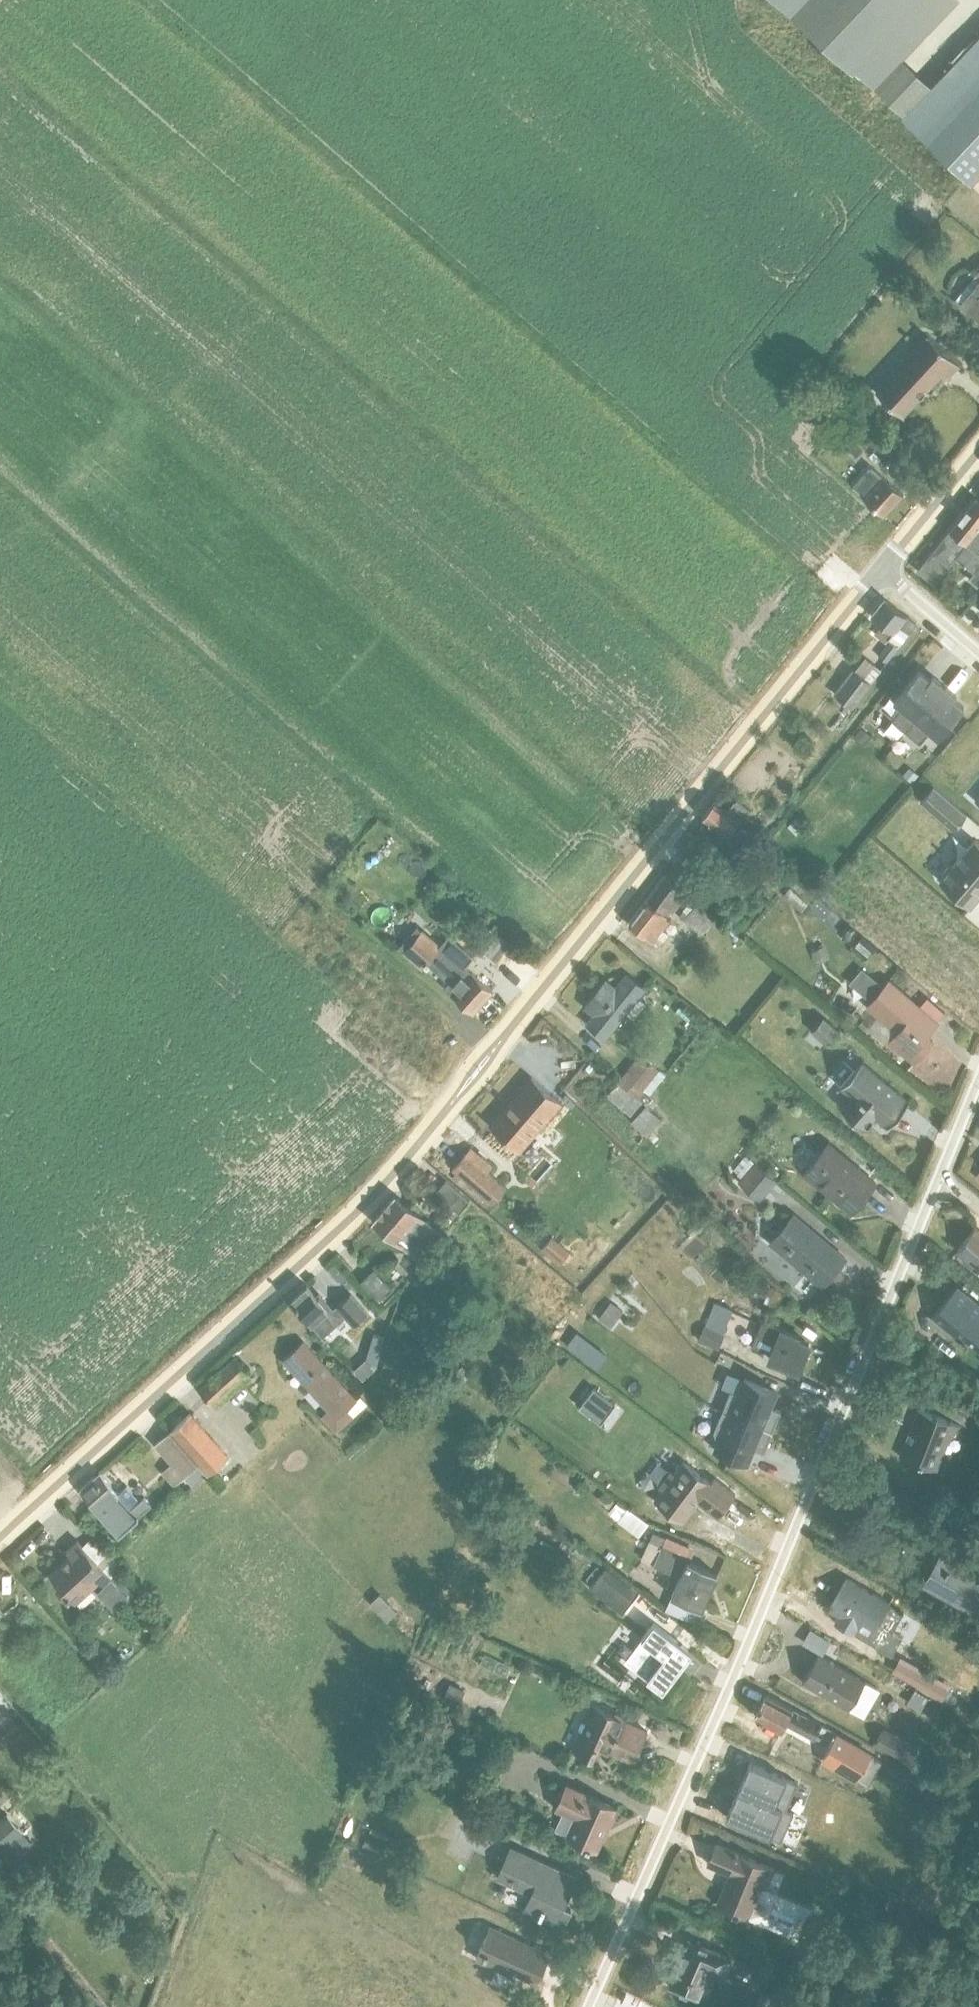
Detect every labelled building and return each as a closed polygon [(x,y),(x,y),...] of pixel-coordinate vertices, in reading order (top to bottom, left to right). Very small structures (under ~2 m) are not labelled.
[(802,0),(779,0),(791,12),(802,0)] [(791,12),(854,71),(856,69),(904,114),(901,116),(978,190),(978,34),(931,84),(903,58),(958,0),(802,0),(791,12)] [(956,297),(961,302),(960,304),(978,320),(978,270),(956,297)] [(908,283),(895,283),(896,298),(909,297),(908,283)] [(917,345),(876,390),(904,416),(942,374),(948,379),(961,364),(927,334),(925,337),(921,334),(914,342),(917,345)] [(847,430),(838,440),(857,458),(866,448),(847,430)] [(872,465),(852,486),(863,496),(885,516),(904,495),(881,474),(872,465)] [(918,570),(935,583),(956,556),(975,571),(969,578),(978,585),(978,584),(978,499),(976,497),(918,570)] [(885,598),(871,615),(882,623),(875,633),(886,640),(889,638),(890,639),(878,655),(886,661),(916,623),(885,598)] [(853,668),(833,691),(852,706),(882,669),(866,656),(855,670),(853,668)] [(905,731),(945,685),(932,674),(930,678),(920,669),(894,700),(902,707),(891,720),(905,731)] [(945,685),(905,731),(911,737),(919,743),(929,732),(937,739),(964,707),(954,698),(957,695),(945,685)] [(926,794),(920,801),(953,829),(967,813),(933,785),(926,794)] [(707,819),(694,834),(706,843),(714,835),(726,845),(730,840),(733,842),(733,841),(736,842),(754,819),(746,813),(751,807),(737,796),(726,810),(714,801),(702,815),(707,819)] [(796,815),(787,825),(797,834),(806,824),(796,815)] [(941,879),(970,906),(978,896),(978,842),(975,839),(941,879)] [(723,871),(705,892),(715,901),(732,878),(723,871)] [(647,899),(629,923),(653,940),(658,934),(665,939),(670,932),(664,927),(672,916),(671,915),(686,895),(680,891),(682,887),(665,874),(647,899)] [(789,886),(783,894),(801,910),(808,903),(789,886)] [(688,902),(680,912),(703,933),(704,932),(706,933),(710,929),(708,928),(718,915),(699,899),(693,905),(688,902)] [(417,925),(399,947),(419,964),(423,968),(428,961),(450,981),(445,987),(473,1012),(493,989),(466,965),(475,955),(450,933),(441,943),(424,928),(423,930),(417,925)] [(491,928),(479,942),(483,944),(480,948),(497,961),(511,944),(491,928)] [(825,945),(811,951),(816,962),(831,956),(825,945)] [(862,967),(849,982),(869,999),(882,984),(862,967)] [(606,976),(584,1005),(593,1012),(586,1022),(606,1038),(627,1012),(634,1017),(647,1001),(640,996),(647,986),(627,970),(616,983),(606,976)] [(937,1021),(919,1006),(888,980),(866,1006),(896,1032),(889,1040),(916,1062),(934,1041),(928,1035),(939,1022),(937,1021)] [(919,1006),(937,1021),(945,1012),(927,996),(919,1006)] [(825,1016),(812,1030),(827,1044),(839,1028),(825,1016)] [(618,1081),(647,1104),(653,1096),(651,1094),(667,1073),(642,1054),(639,1054),(617,1081),(618,1081)] [(862,1060),(840,1086),(850,1095),(840,1106),(866,1127),(876,1115),(888,1125),(909,1101),(862,1060)] [(532,1075),(490,1124),(521,1151),(563,1102),(532,1075)] [(647,1104),(618,1081),(608,1094),(634,1117),(624,1130),(639,1144),(645,1138),(665,1158),(683,1139),(647,1104)] [(828,1142),(803,1171),(852,1211),(876,1182),(828,1142)] [(472,1145),(453,1167),(492,1197),(504,1182),(499,1178),(489,1170),(494,1164),(472,1145)] [(744,1153),(733,1167),(738,1171),(737,1172),(741,1176),(738,1180),(761,1199),(777,1179),(746,1154),(744,1153)] [(446,1178),(437,1189),(452,1201),(451,1204),(460,1210),(470,1199),(446,1178)] [(396,1194),(374,1219),(420,1258),(441,1233),(396,1194)] [(793,1212),(770,1240),(823,1285),(846,1257),(793,1212)] [(958,1249),(966,1256),(963,1260),(978,1273),(978,1229),(976,1227),(958,1249)] [(550,1232),(540,1245),(561,1260),(570,1246),(550,1232)] [(374,1268),(363,1279),(386,1303),(397,1292),(374,1268)] [(308,1283),(292,1298),(324,1334),(346,1314),(354,1324),(369,1310),(352,1291),(334,1306),(332,1303),(329,1307),(308,1283)] [(611,1301),(599,1318),(611,1327),(624,1309),(614,1303),(611,1301)] [(709,1318),(706,1324),(723,1331),(733,1308),(716,1302),(709,1318)] [(762,1320),(751,1345),(770,1353),(768,1357),(798,1369),(809,1342),(800,1338),(802,1334),(781,1325),(780,1328),(762,1320)] [(704,1324),(698,1340),(719,1349),(725,1333),(704,1324)] [(583,1334),(573,1348),(597,1367),(608,1353),(583,1334)] [(305,1337),(283,1358),(328,1408),(321,1414),(337,1430),(369,1401),(361,1393),(358,1396),(305,1337)] [(234,1355),(199,1386),(218,1406),(252,1374),(234,1355)] [(367,1357),(354,1369),(363,1379),(366,1377),(376,1367),(367,1357)] [(404,1368),(393,1378),(403,1388),(414,1378),(412,1375),(404,1368)] [(723,1410),(773,1431),(781,1410),(770,1406),(777,1391),(743,1377),(736,1392),(731,1390),(723,1410)] [(594,1387),(580,1405),(602,1421),(615,1403),(594,1387)] [(910,1435),(902,1456),(938,1470),(953,1432),(958,1433),(961,1425),(919,1408),(909,1432),(910,1435)] [(170,1429),(208,1471),(209,1473),(230,1454),(192,1410),(170,1429)] [(773,1431),(723,1410),(715,1431),(718,1437),(714,1448),(748,1462),(754,1447),(765,1452),(773,1431)] [(208,1471),(170,1429),(155,1442),(172,1461),(185,1475),(194,1485),(208,1471)] [(662,1487),(653,1498),(684,1521),(699,1501),(719,1516),(736,1493),(714,1476),(711,1481),(683,1460),(675,1470),(671,1467),(658,1484),(662,1487)] [(185,1475),(172,1461),(162,1470),(175,1484),(185,1475)] [(101,1470),(81,1488),(120,1532),(152,1503),(145,1495),(141,1498),(127,1483),(118,1491),(101,1470)] [(618,1500),(609,1511),(638,1534),(648,1521),(629,1506),(628,1507),(618,1500)] [(673,1594),(703,1608),(703,1607),(701,1606),(716,1574),(689,1562),(695,1547),(666,1534),(665,1536),(653,1531),(641,1558),(680,1574),(672,1593),(673,1594)] [(70,1552),(49,1571),(77,1602),(101,1580),(105,1585),(98,1591),(115,1610),(135,1592),(118,1573),(114,1577),(112,1575),(123,1566),(94,1535),(83,1544),(77,1537),(66,1548),(70,1552)] [(925,1580),(978,1611),(978,1573),(941,1552),(925,1580)] [(601,1572),(591,1585),(623,1610),(633,1597),(601,1572)] [(847,1576),(829,1608),(838,1613),(834,1620),(892,1653),(903,1636),(893,1630),(903,1613),(889,1605),(891,1602),(847,1576)] [(380,1592),(370,1602),(387,1620),(398,1610),(380,1592)] [(703,1608),(673,1594),(666,1610),(703,1625),(709,1611),(703,1608)] [(439,1649),(447,1625),(433,1620),(424,1645),(439,1649)] [(653,1621),(624,1659),(664,1689),(677,1672),(693,1651),(679,1640),(653,1621)] [(819,1652),(803,1680),(864,1716),(881,1688),(819,1652)] [(485,1654),(480,1664),(508,1677),(512,1667),(485,1654)] [(900,1654),(892,1669),(942,1698),(943,1697),(947,1699),(952,1691),(948,1689),(951,1684),(900,1654)] [(451,1682),(443,1699),(459,1706),(466,1689),(451,1682)] [(915,1687),(906,1701),(920,1709),(928,1695),(915,1687)] [(767,1693),(755,1715),(782,1729),(786,1722),(815,1738),(819,1728),(825,1731),(827,1725),(767,1693)] [(580,1729),(572,1748),(594,1758),(600,1744),(634,1759),(648,1730),(592,1704),(585,1719),(583,1718),(578,1729),(580,1729)] [(884,1728),(876,1742),(903,1758),(912,1743),(884,1728)] [(837,1733),(822,1758),(857,1779),(858,1776),(868,1781),(881,1760),(837,1733)] [(418,1768),(413,1780),(429,1787),(435,1775),(418,1768)] [(567,1782),(555,1807),(563,1811),(556,1828),(566,1832),(565,1834),(597,1849),(617,1805),(567,1782)] [(0,1820),(0,1848),(21,1831),(7,1814),(0,1820)] [(371,1826),(363,1845),(381,1853),(389,1834),(371,1826)] [(716,1842),(708,1861),(731,1871),(717,1904),(803,1941),(816,1908),(768,1888),(776,1867),(716,1842)] [(510,1844),(496,1876),(531,1891),(524,1906),(564,1924),(572,1907),(559,1901),(563,1892),(569,1894),(577,1875),(510,1844)] [(491,1925),(476,1958),(507,1971),(508,1967),(538,1981),(551,1953),(491,1925)] [(684,1970),(696,1941),(690,1938),(678,1967),(684,1970)] [(684,1970),(678,1967),(670,1985),(701,1998),(710,1974),(725,1980),(735,1957),(696,1941),(684,1970)] [(795,2001),(809,2006),(840,2006),(842,2002),(803,1985),(795,2001)]
